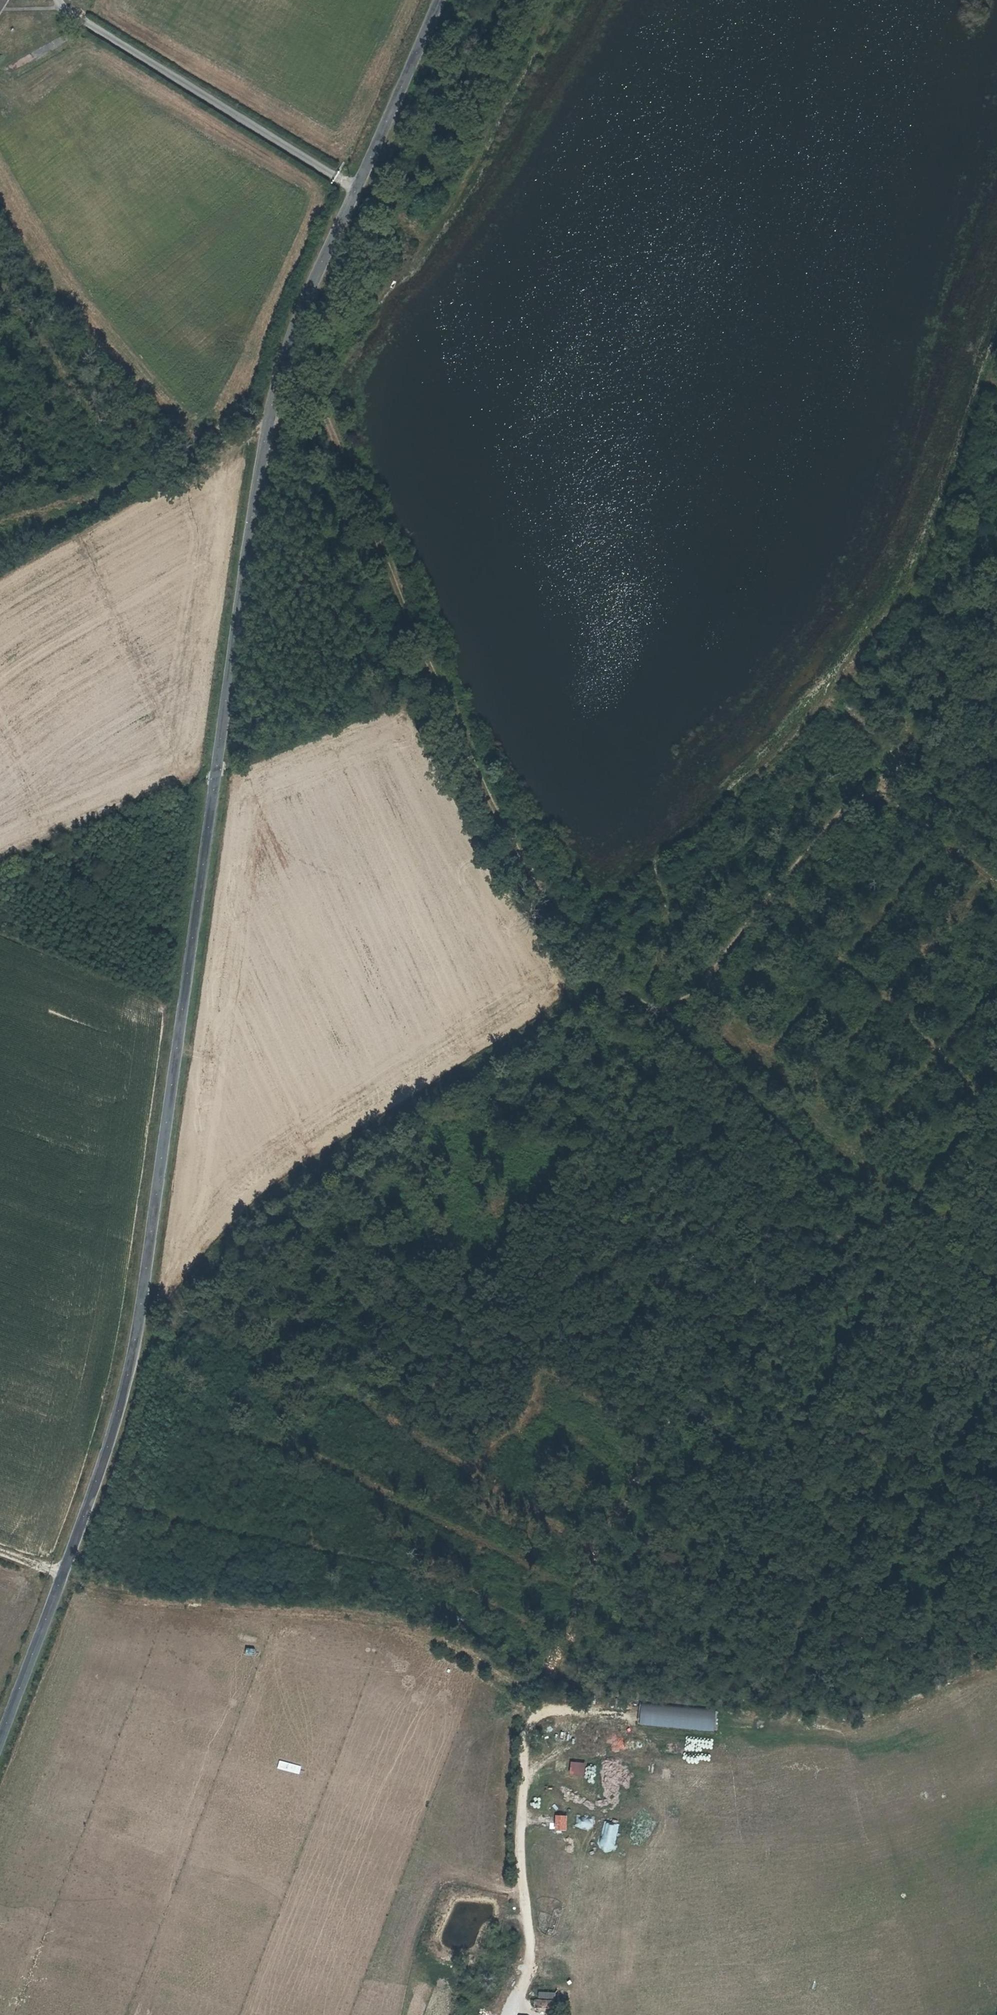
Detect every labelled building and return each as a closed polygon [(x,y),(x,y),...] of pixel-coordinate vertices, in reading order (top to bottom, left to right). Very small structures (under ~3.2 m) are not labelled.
[(639,1704),(638,1726),(714,1729),(715,1707),(639,1704)] [(553,1815),(553,1830),(566,1830),(566,1815),(553,1815)] [(638,1834),(637,1817),(617,1818),(618,1835),(638,1834)] [(525,1855),(539,1855),(539,1840),(526,1840),(525,1855)] [(535,1990),(535,1996),(553,1998),(554,1991),(535,1990)] [(533,2006),(548,2007),(548,1999),(534,1997),(533,2006)] [(549,2010),(556,2011),(571,2013),(572,2002),(552,1999),(549,2010)]
